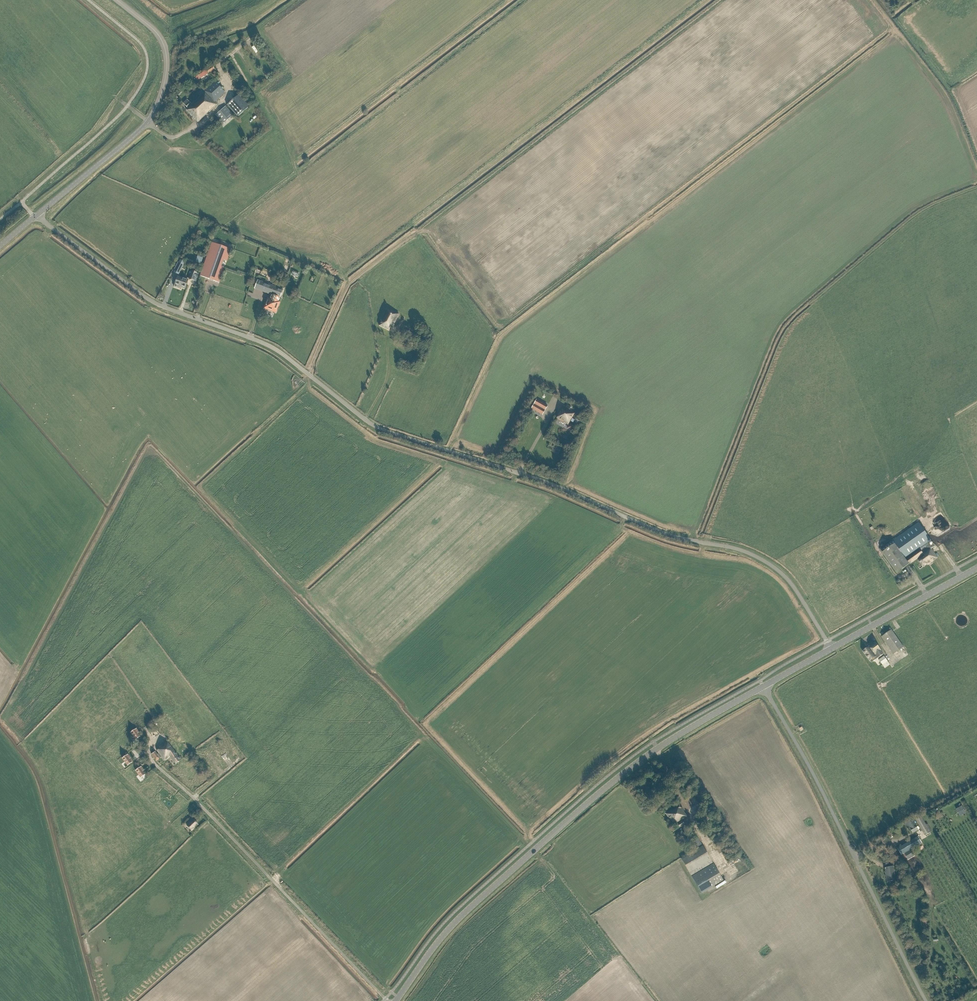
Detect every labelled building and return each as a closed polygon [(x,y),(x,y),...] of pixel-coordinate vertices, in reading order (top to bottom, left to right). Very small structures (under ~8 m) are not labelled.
[(206,70),(197,76),(199,80),(208,73),(209,74),(214,70),(212,66),(206,70)] [(188,100),(184,103),(188,108),(186,110),(195,119),(198,122),(204,117),(217,105),(215,102),(225,93),(215,82),(206,90),(205,88),(203,90),(206,92),(192,104),(188,100)] [(239,95),(227,105),(237,117),(249,106),(239,95)] [(226,106),(216,116),(223,124),(234,115),(226,106)] [(212,243),(200,276),(219,283),(224,268),(221,267),(223,260),(227,261),(231,250),(212,243)] [(180,260),(174,272),(178,274),(184,262),(180,260)] [(175,285),(174,287),(179,288),(179,286),(185,289),(188,280),(178,276),(175,285)] [(264,308),(275,313),(279,302),(278,302),(283,290),(257,280),(254,288),(271,294),(269,299),(267,299),(264,308)] [(381,321),(379,326),(389,331),(392,326),(393,326),(399,314),(391,310),(390,311),(386,309),(380,321),(381,321)] [(413,334),(403,329),(401,332),(411,337),(413,334)] [(537,400),(531,409),(542,415),(547,406),(537,400)] [(558,414),(556,418),(568,425),(575,413),(569,410),(571,407),(567,405),(565,408),(562,406),(558,414)] [(924,555),(928,552),(931,549),(935,546),(919,522),(880,549),(883,553),(898,573),(924,555)] [(928,552),(934,561),(938,558),(931,549),(928,552)] [(930,564),(934,561),(928,552),(924,555),(925,556),(919,560),(922,564),(923,563),(925,566),(930,563),(930,564)] [(894,654),(904,647),(892,630),(882,637),(894,654)] [(867,647),(877,660),(884,654),(875,642),(867,647)] [(877,660),(867,647),(867,648),(868,649),(864,652),(871,662),(873,660),(874,661),(877,660)] [(884,656),(879,660),(885,668),(890,665),(884,656)] [(163,715),(152,723),(154,725),(158,723),(161,727),(167,722),(163,715)] [(131,733),(135,740),(140,736),(138,733),(139,732),(137,729),(131,733)] [(160,748),(152,754),(156,761),(160,758),(158,756),(160,755),(164,760),(170,756),(175,764),(181,760),(173,749),(172,748),(167,742),(167,741),(160,747),(160,748)] [(128,754),(122,759),(127,765),(132,762),(130,759),(131,758),(128,754)] [(141,777),(145,774),(143,770),(144,770),(141,766),(136,770),(141,777)] [(678,804),(670,810),(679,823),(680,822),(679,822),(687,817),(678,804)] [(679,823),(670,810),(668,812),(666,810),(664,812),(665,814),(666,813),(674,825),(676,824),(677,825),(679,823)] [(706,812),(702,815),(707,821),(708,823),(711,821),(710,819),(711,818),(706,812)] [(920,814),(915,818),(925,835),(930,832),(920,814)] [(192,822),(187,826),(192,831),(198,825),(192,818),(190,820),(192,822)] [(911,820),(905,823),(908,829),(910,828),(912,832),(919,828),(917,825),(915,826),(911,820)] [(682,821),(680,822),(679,823),(677,825),(675,826),(677,830),(685,824),(682,821)] [(918,836),(898,848),(902,855),(904,853),(908,860),(915,856),(911,849),(922,843),(918,836)] [(695,850),(681,859),(691,875),(713,862),(703,845),(698,838),(691,843),(690,844),(693,850),(695,849),(695,850)] [(713,863),(691,876),(702,893),(723,880),(713,863)] [(887,881),(896,880),(893,866),(890,867),(889,864),(886,864),(887,867),(885,868),(887,881)]
